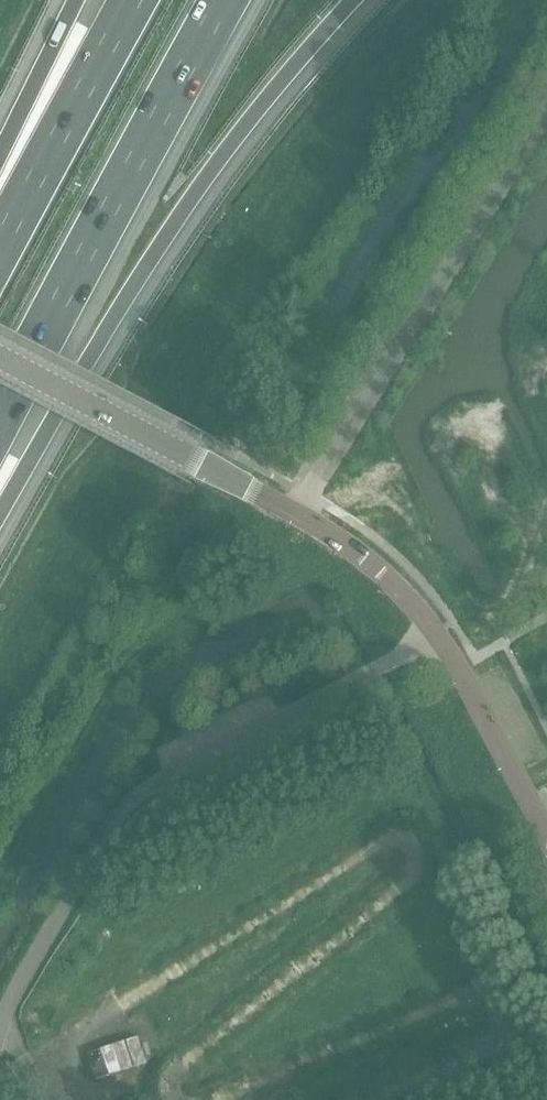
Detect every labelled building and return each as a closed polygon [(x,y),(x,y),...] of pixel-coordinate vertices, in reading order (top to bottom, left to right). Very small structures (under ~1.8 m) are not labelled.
[(101,1050),(89,1054),(92,1065),(97,1080),(148,1064),(139,1037),(127,1041),(101,1049),(101,1050)]
